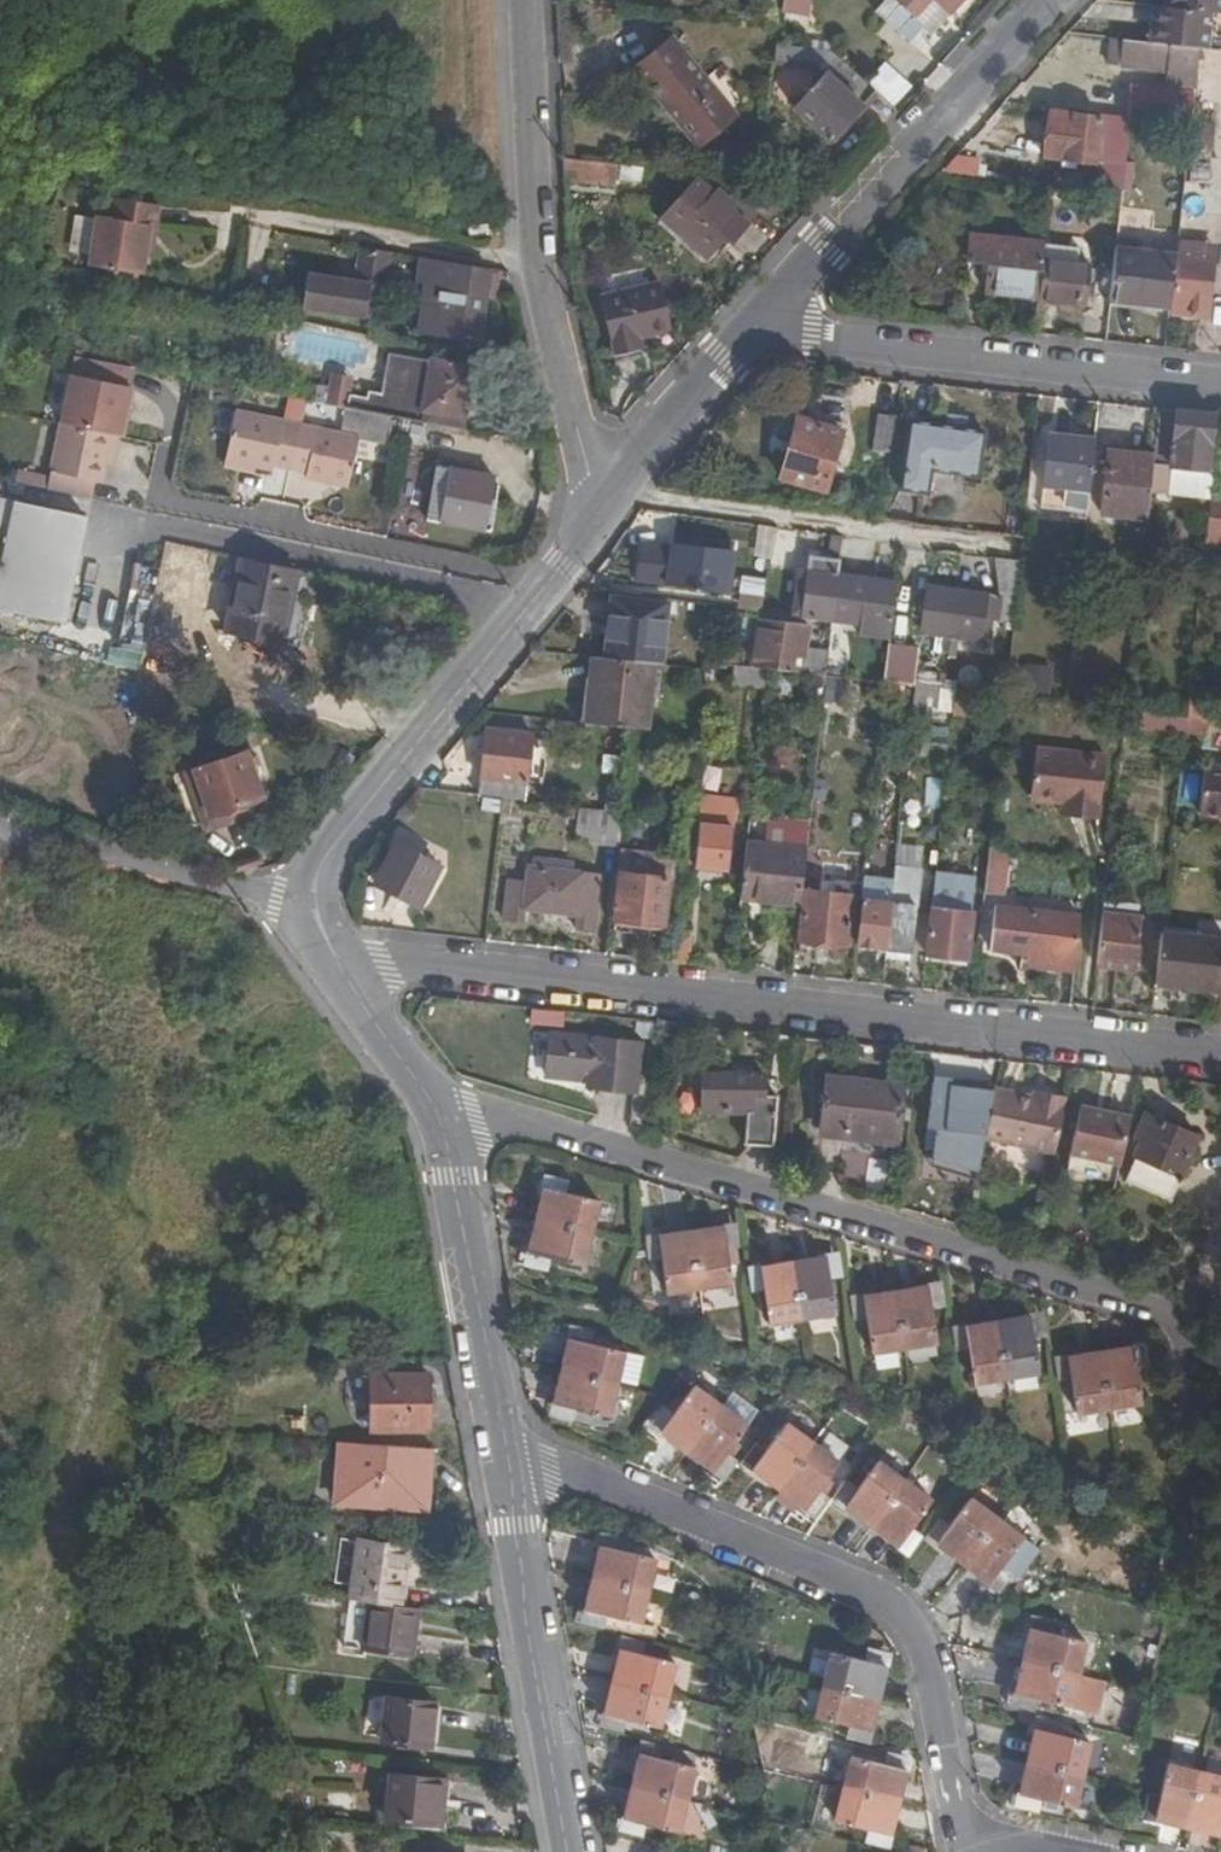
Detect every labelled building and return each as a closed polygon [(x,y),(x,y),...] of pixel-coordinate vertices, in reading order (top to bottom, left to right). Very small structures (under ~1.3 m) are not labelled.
[(778,11),(805,14),(807,0),(779,0),(778,11)] [(874,13),(910,45),(923,32),(913,22),(933,0),(886,0),(874,13)] [(949,13),(934,0),(933,0),(913,22),(923,32),(928,36),(949,13)] [(949,13),(950,14),(961,0),(934,0),(949,13)] [(1166,9),(1208,13),(1215,14),(1219,14),(1220,0),(1167,0),(1166,9)] [(1150,8),(1146,44),(1153,45),(1156,8),(1150,8)] [(1166,9),(1160,9),(1156,8),(1153,45),(1196,49),(1199,50),(1204,50),(1208,13),(1166,9)] [(1204,50),(1211,51),(1215,14),(1208,13),(1204,50)] [(802,50),(803,32),(776,29),(773,47),(802,50)] [(875,39),(857,37),(856,55),(874,57),(875,39)] [(633,71),(668,114),(696,149),(733,119),(672,40),(633,71)] [(1146,44),(1109,40),(1106,70),(1164,76),(1193,80),(1196,49),(1153,45),(1146,44)] [(772,88),(787,103),(818,71),(803,56),(772,88)] [(885,62),(867,81),(894,107),(912,86),(885,62)] [(828,142),(872,96),(850,76),(838,88),(825,76),(793,110),(828,142)] [(1164,76),(1162,89),(1181,91),(1179,102),(1168,100),(1165,122),(1187,124),(1193,80),(1164,76)] [(1099,120),(1049,114),(1045,157),(1095,163),(1099,120)] [(1194,152),(1209,154),(1212,123),(1197,122),(1194,152)] [(970,175),(975,160),(953,153),(948,168),(970,175)] [(639,184),(641,169),(562,160),(562,181),(613,188),(614,181),(639,184)] [(1208,163),(1187,163),(1187,185),(1208,185),(1208,163)] [(729,243),(745,227),(730,212),(735,208),(718,191),(712,196),(696,181),(660,220),(703,260),(724,239),(729,243)] [(112,206),(158,214),(160,206),(113,200),(112,206)] [(156,228),(158,214),(112,206),(109,218),(97,217),(88,266),(142,275),(151,228),(156,228)] [(1141,225),(1135,243),(1171,255),(1177,237),(1141,225)] [(1036,300),(1041,261),(1042,245),(969,237),(966,261),(988,263),(986,293),(1036,300)] [(1177,255),(1213,259),(1215,249),(1177,246),(1177,255)] [(1114,249),(1107,304),(1170,311),(1176,257),(1114,249)] [(303,308),(380,321),(393,255),(359,250),(355,283),(307,276),(303,308)] [(1170,311),(1169,313),(1208,317),(1213,259),(1177,255),(1176,257),(1170,311)] [(415,285),(425,286),(428,262),(418,260),(415,285)] [(1036,300),(1036,302),(1084,308),(1088,267),(1041,261),(1036,300)] [(495,295),(498,273),(428,262),(425,286),(418,335),(477,343),(486,294),(495,295)] [(638,339),(672,330),(660,283),(600,298),(614,358),(640,352),(638,339)] [(1107,308),(1090,307),(1086,336),(1103,338),(1107,308)] [(419,424),(431,361),(390,353),(381,393),(368,390),(367,397),(350,394),(347,411),(392,420),(405,422),(419,424)] [(125,369),(58,356),(45,426),(105,437),(111,439),(113,439),(124,390),(121,389),(125,369)] [(419,424),(462,432),(473,370),(431,361),(419,424)] [(318,373),(311,404),(314,405),(347,411),(350,394),(352,380),(318,373)] [(261,394),(258,406),(274,409),(277,398),(261,394)] [(282,399),(278,420),(294,423),(298,401),(282,399)] [(387,445),(392,420),(347,411),(314,405),(309,429),(300,476),(299,478),(344,487),(354,439),(387,445)] [(1211,497),(1213,478),(1206,477),(1213,418),(1158,411),(1153,458),(1152,467),(1192,472),(1190,494),(1211,497)] [(221,461),(250,467),(269,471),(270,469),(279,423),(232,414),(221,461)] [(890,457),(895,418),(876,417),(872,454),(890,457)] [(942,428),(961,431),(962,419),(944,417),(942,428)] [(824,492),(841,434),(796,419),(780,479),(824,492)] [(982,434),(961,431),(942,428),(907,422),(897,494),(929,499),(933,474),(974,481),(982,434)] [(309,429),(279,423),(270,469),(300,476),(309,429)] [(34,489),(84,500),(88,484),(96,485),(100,464),(105,437),(45,426),(34,489)] [(420,431),(407,429),(404,446),(418,448),(420,431)] [(105,437),(100,464),(106,466),(111,439),(105,437)] [(1087,511),(1095,442),(1049,437),(1042,488),(1065,491),(1063,507),(1087,511)] [(1152,467),(1153,458),(1107,453),(1099,516),(1146,522),(1152,467)] [(249,474),(250,467),(221,461),(220,468),(249,474)] [(487,508),(492,479),(435,468),(426,521),(483,531),(487,508)] [(85,519),(0,501),(0,611),(62,624),(85,519)] [(1209,507),(1205,543),(1220,545),(1220,508),(1209,507)] [(489,532),(493,509),(487,508),(483,531),(489,532)] [(839,555),(841,539),(830,538),(828,554),(839,555)] [(664,584),(669,543),(640,540),(634,580),(664,584)] [(732,551),(669,543),(664,584),(727,592),(732,551)] [(994,622),(1013,624),(1019,564),(992,559),(999,596),(994,622)] [(797,592),(794,618),(830,623),(837,575),(838,564),(809,561),(808,560),(807,572),(805,593),(797,592)] [(297,575),(238,563),(225,632),(283,645),(297,575)] [(130,565),(122,638),(143,640),(151,567),(130,565)] [(807,572),(800,572),(797,592),(805,593),(807,572)] [(837,575),(830,623),(889,631),(894,583),(837,575)] [(920,635),(950,639),(956,593),(926,589),(920,635)] [(956,593),(950,639),(979,642),(985,597),(956,593)] [(612,640),(618,595),(610,594),(605,638),(612,640)] [(605,638),(602,660),(653,667),(660,667),(668,602),(618,595),(612,640),(605,638)] [(742,596),(740,611),(765,615),(767,598),(742,596)] [(764,671),(824,678),(825,664),(827,653),(805,650),(807,627),(758,621),(751,670),(764,671)] [(917,650),(887,647),(883,685),(905,687),(914,688),(915,674),(915,673),(917,650)] [(715,650),(714,666),(726,667),(728,650),(715,650)] [(602,660),(591,659),(588,683),(594,685),(589,725),(632,729),(645,731),(653,667),(602,660)] [(825,664),(824,678),(847,681),(848,666),(825,664)] [(731,668),(729,691),(761,693),(764,671),(751,670),(731,668)] [(945,676),(915,674),(914,688),(938,691),(943,692),(943,686),(945,676)] [(588,683),(584,724),(589,725),(594,685),(588,683)] [(914,688),(905,687),(903,705),(912,706),(914,688)] [(914,688),(912,706),(936,708),(938,691),(914,688)] [(952,722),(984,726),(987,696),(955,693),(952,722)] [(1185,718),(1153,715),(1151,735),(1182,738),(1185,718)] [(485,796),(503,799),(522,801),(530,737),(485,732),(478,795),(485,796)] [(1099,817),(1107,752),(1037,744),(1031,795),(1063,799),(1061,812),(1099,817)] [(261,800),(246,754),(192,771),(208,818),(244,806),(261,800)] [(1204,767),(1198,815),(1220,817),(1220,769),(1204,767)] [(192,771),(175,777),(194,834),(247,815),(244,806),(208,818),(192,771)] [(603,812),(621,815),(624,789),(606,787),(603,812)] [(485,796),(482,814),(500,817),(503,799),(485,796)] [(727,872),(735,802),(709,799),(707,810),(699,809),(692,868),(727,872)] [(588,845),(618,847),(621,815),(603,812),(576,809),(573,838),(589,840),(588,845)] [(988,853),(1006,855),(1010,820),(991,818),(988,853)] [(417,907),(439,869),(394,844),(372,882),(392,893),(397,896),(417,907)] [(737,899),(799,906),(804,851),(744,844),(737,899)] [(1001,897),(1006,855),(988,853),(983,896),(1001,897)] [(594,931),(601,876),(581,874),(581,864),(537,860),(536,869),(527,868),(525,884),(507,882),(501,921),(522,924),(523,911),(576,917),(574,929),(594,931)] [(909,955),(909,954),(914,918),(919,870),(895,866),(893,880),(885,949),(885,952),(909,955)] [(636,938),(659,941),(664,899),(666,880),(619,875),(612,935),(636,938)] [(855,946),(885,949),(893,880),(863,877),(855,946)] [(930,919),(926,956),(925,965),(946,967),(948,958),(964,960),(972,889),(934,884),(931,910),(930,919)] [(819,943),(846,946),(851,899),(802,893),(797,941),(819,943)] [(737,899),(736,908),(798,915),(799,906),(737,899)] [(1074,972),(1082,913),(995,902),(989,948),(1028,954),(1027,965),(1074,972)] [(1101,915),(1096,968),(1135,972),(1141,919),(1136,919),(1137,906),(1117,904),(1116,916),(1101,915)] [(909,954),(926,956),(930,919),(914,918),(909,954)] [(1160,930),(1159,935),(1195,940),(1196,934),(1160,930)] [(1218,992),(1220,969),(1220,943),(1195,940),(1159,935),(1153,985),(1218,992)] [(797,941),(795,955),(817,958),(819,943),(797,941)] [(948,958),(946,967),(963,969),(964,960),(948,958)] [(528,1027),(561,1029),(562,1012),(529,1011),(528,1027)] [(634,1092),(639,1044),(549,1032),(544,1076),(586,1082),(585,1086),(634,1092)] [(752,1073),(731,1073),(702,1072),(700,1111),(744,1114),(743,1145),(773,1146),(774,1099),(762,1098),(763,1074),(752,1073)] [(896,1141),(901,1081),(827,1074),(820,1132),(896,1141)] [(1053,1153),(1064,1098),(1040,1093),(1039,1099),(1031,1097),(994,1091),(983,1141),(1053,1153)] [(1115,1186),(1128,1118),(1078,1107),(1065,1175),(1115,1186)] [(1198,1138),(1146,1114),(1128,1153),(1136,1158),(1125,1181),(1170,1200),(1180,1179),(1198,1138)] [(543,1191),(562,1194),(563,1188),(545,1184),(543,1191)] [(595,1200),(562,1194),(543,1191),(529,1259),(547,1263),(548,1256),(583,1263),(595,1200)] [(732,1246),(729,1227),(652,1238),(655,1256),(662,1255),(668,1291),(728,1282),(724,1247),(732,1246)] [(833,1276),(831,1259),(755,1268),(757,1288),(765,1287),(770,1321),(831,1313),(827,1277),(833,1276)] [(937,1305),(935,1287),(856,1298),(858,1317),(868,1316),(874,1351),(935,1342),(929,1306),(937,1305)] [(1039,1334),(1035,1317),(959,1329),(961,1347),(969,1345),(975,1381),(1035,1371),(1030,1336),(1039,1334)] [(615,1383),(622,1353),(588,1346),(589,1339),(572,1335),(554,1410),(571,1414),(574,1406),(608,1414),(615,1383)] [(1141,1366),(1138,1347),(1059,1358),(1062,1376),(1071,1375),(1077,1411),(1138,1402),(1133,1367),(1141,1366)] [(622,1353),(615,1383),(636,1387),(642,1358),(622,1353)] [(428,1377),(371,1377),(371,1433),(428,1432),(428,1377)] [(723,1454),(745,1426),(695,1389),(672,1417),(664,1413),(655,1426),(719,1473),(729,1459),(723,1454)] [(815,1491),(836,1463),(786,1427),(764,1455),(758,1450),(747,1464),(810,1510),(821,1496),(815,1491)] [(427,1511),(430,1451),(340,1444),(336,1504),(427,1511)] [(908,1530),(929,1500),(879,1464),(857,1492),(851,1489),(841,1503),(905,1549),(915,1535),(908,1530)] [(999,1565),(1021,1535),(970,1500),(949,1530),(943,1526),(933,1539),(997,1585),(1006,1571),(999,1565)] [(636,1620),(652,1561),(617,1553),(619,1545),(602,1541),(584,1615),(601,1620),(603,1612),(636,1620)] [(349,1602),(369,1605),(400,1608),(408,1550),(357,1543),(349,1602)] [(411,1659),(418,1612),(400,1608),(369,1605),(362,1651),(411,1659)] [(1069,1705),(1084,1644),(1048,1635),(1049,1627),(1034,1624),(1014,1699),(1031,1703),(1033,1696),(1069,1705)] [(657,1725),(672,1665),(636,1656),(638,1648),(622,1645),(603,1719),(619,1723),(622,1716),(657,1725)] [(866,1736),(884,1660),(867,1656),(864,1663),(832,1655),(816,1715),(850,1724),(850,1732),(866,1736)] [(441,1704),(388,1698),(383,1741),(436,1748),(441,1704)] [(1072,1804),(1087,1743),(1052,1735),(1054,1728),(1037,1724),(1018,1799),(1035,1804),(1038,1796),(1072,1804)] [(677,1829),(693,1770),(658,1761),(660,1752),(642,1748),(622,1823),(640,1828),(643,1820),(677,1829)] [(324,1755),(321,1779),(345,1782),(348,1758),(324,1755)] [(885,1840),(905,1765),(888,1761),(886,1768),(851,1759),(836,1818),(870,1828),(869,1836),(885,1840)] [(1170,1765),(1161,1801),(1153,1800),(1149,1816),(1220,1834),(1220,1778),(1170,1765)] [(444,1781),(391,1776),(386,1819),(452,1827),(456,1801),(443,1800),(444,1781)]
